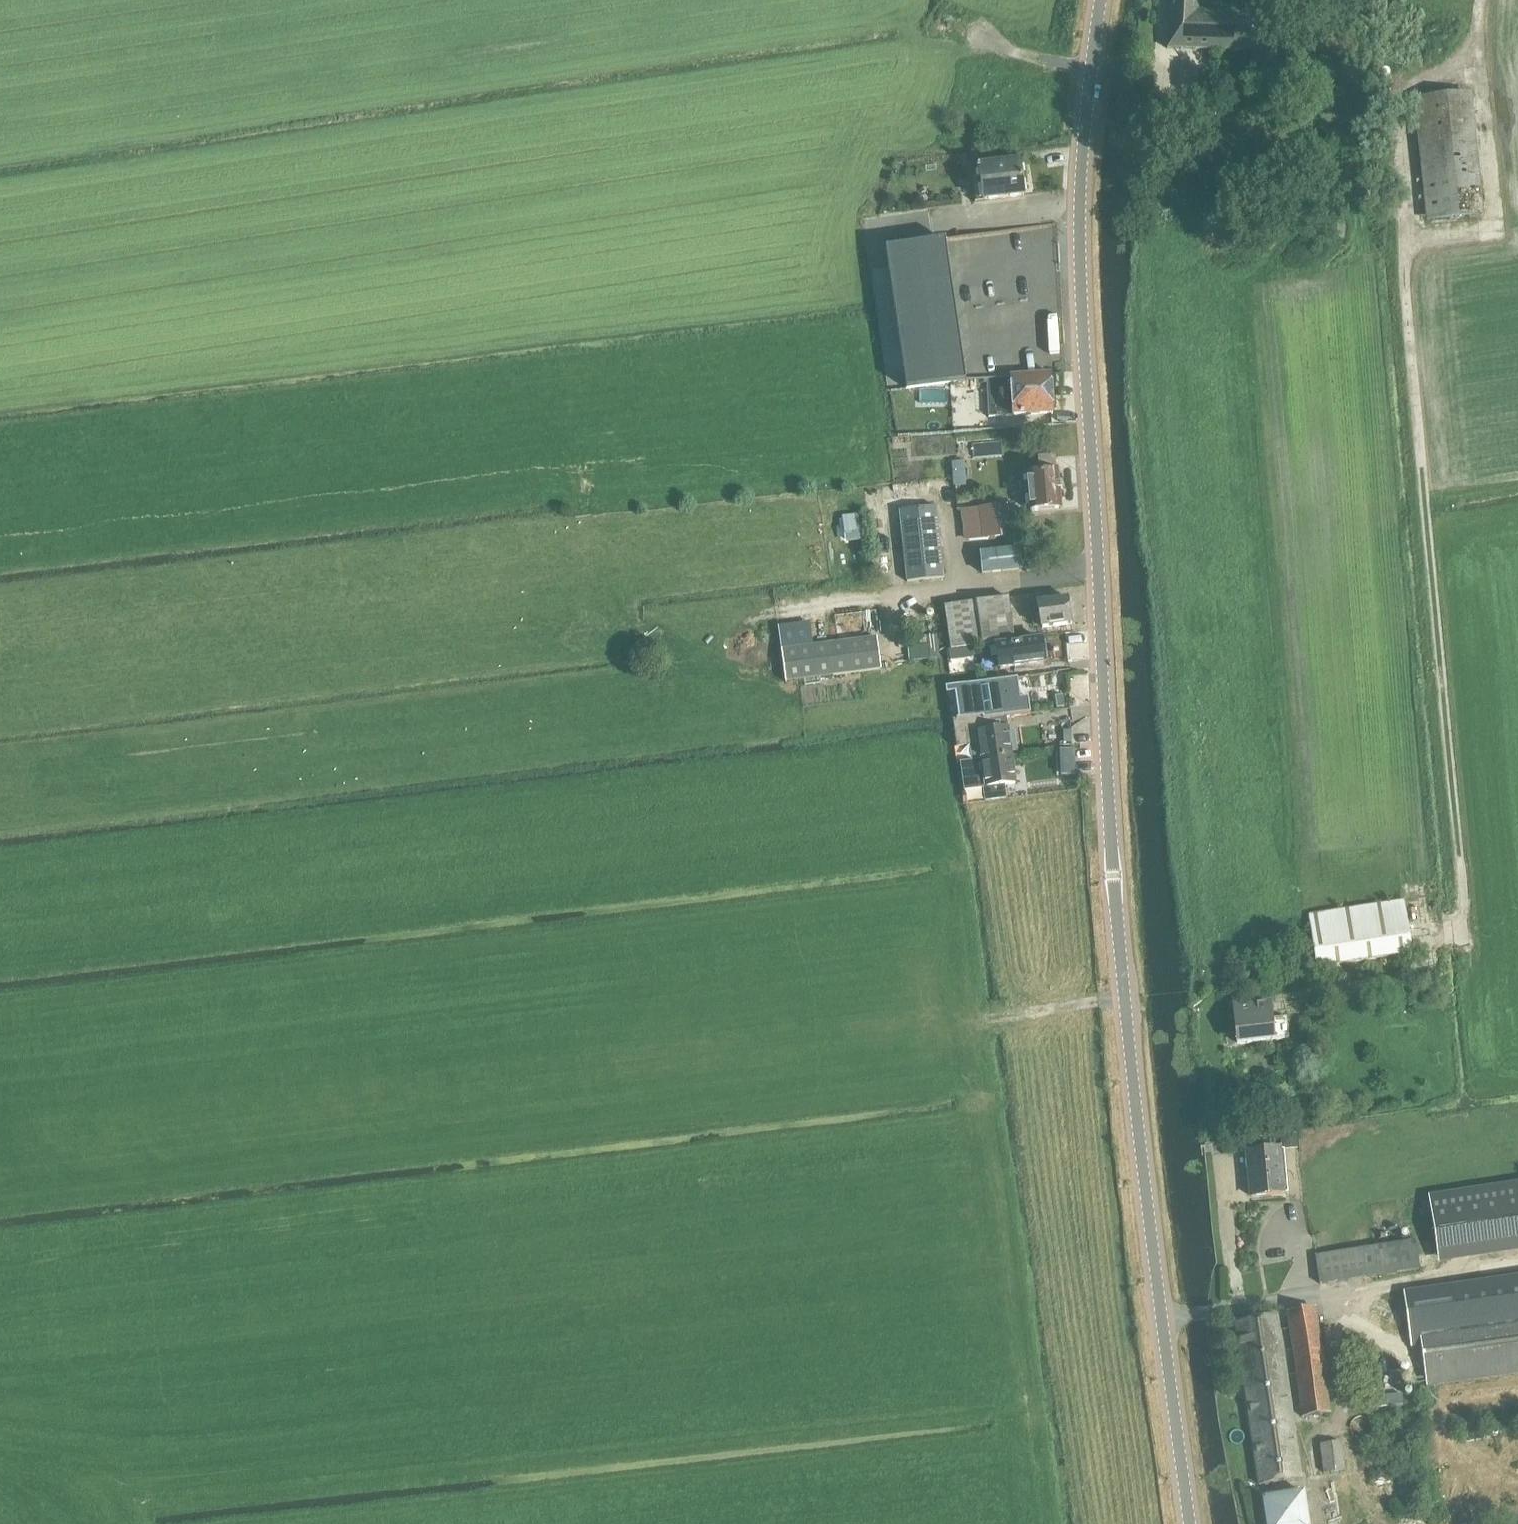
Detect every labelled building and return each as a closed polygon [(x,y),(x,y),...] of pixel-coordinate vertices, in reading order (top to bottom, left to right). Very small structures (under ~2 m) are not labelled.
[(1262,51),(1264,12),(1197,10),(1198,0),(1169,0),(1167,48),(1262,51)] [(1481,187),(1475,89),(1418,93),(1425,217),(1460,215),(1459,188),(1481,187)] [(983,201),(1024,195),(1019,161),(1001,164),(1001,158),(991,160),(992,165),(978,167),(983,201)] [(907,388),(966,379),(944,239),(885,248),(907,388)] [(1010,377),(987,378),(988,415),(1012,414),(1052,412),(1050,385),(1049,373),(1037,374),(1010,375),(1010,377)] [(1031,509),(1060,507),(1056,469),(1054,455),(1038,457),(1039,471),(1027,472),(1031,509)] [(1017,534),(1013,503),(980,506),(983,538),(1003,535),(1005,549),(980,551),(982,572),(1023,568),(1021,547),(1017,547),(1016,534),(1017,534)] [(908,581),(943,577),(935,506),(900,510),(908,581)] [(952,648),(972,645),(1013,639),(1006,596),(945,605),(952,648)] [(1042,627),(1070,623),(1066,596),(1038,601),(1042,627)] [(824,645),(781,650),(785,682),(829,676),(880,669),(876,637),(824,645)] [(932,637),(911,637),(911,655),(932,655),(932,637)] [(1000,669),(1045,662),(1041,638),(996,645),(1000,669)] [(956,685),(945,687),(949,721),(953,721),(982,717),(983,719),(1005,716),(1028,713),(1026,696),(1018,697),(1015,677),(956,685)] [(1057,700),(1040,702),(1041,710),(1058,708),(1057,700)] [(982,717),(953,721),(957,746),(973,744),(975,760),(1011,755),(1007,726),(1005,716),(983,719),(982,717)] [(1074,749),(1060,749),(1061,775),(1075,774),(1074,749)] [(1015,782),(1011,755),(975,760),(976,761),(961,763),(965,789),(983,787),(985,800),(1005,797),(1003,783),(1015,782)] [(1316,966),(1412,951),(1404,905),(1309,919),(1316,966)] [(1237,1042),(1271,1038),(1268,1004),(1247,1006),(1246,999),(1233,1001),(1237,1042)] [(1295,1133),(1279,1135),(1280,1148),(1296,1147),(1295,1133)] [(1252,1195),(1284,1191),(1278,1146),(1246,1150),(1252,1195)] [(1428,1196),(1437,1256),(1517,1243),(1517,1182),(1428,1196)] [(1319,1283),(1418,1268),(1414,1240),(1315,1255),(1319,1283)] [(1403,1290),(1411,1347),(1422,1345),(1427,1384),(1517,1372),(1517,1274),(1403,1290)] [(1301,1416),(1330,1413),(1315,1308),(1285,1311),(1301,1416)] [(1257,1483),(1301,1477),(1277,1316),(1235,1322),(1257,1483)] [(1322,1473),(1344,1470),(1341,1441),(1319,1444),(1322,1473)] [(1301,1491),(1263,1497),(1267,1523),(1307,1523),(1301,1491)]
